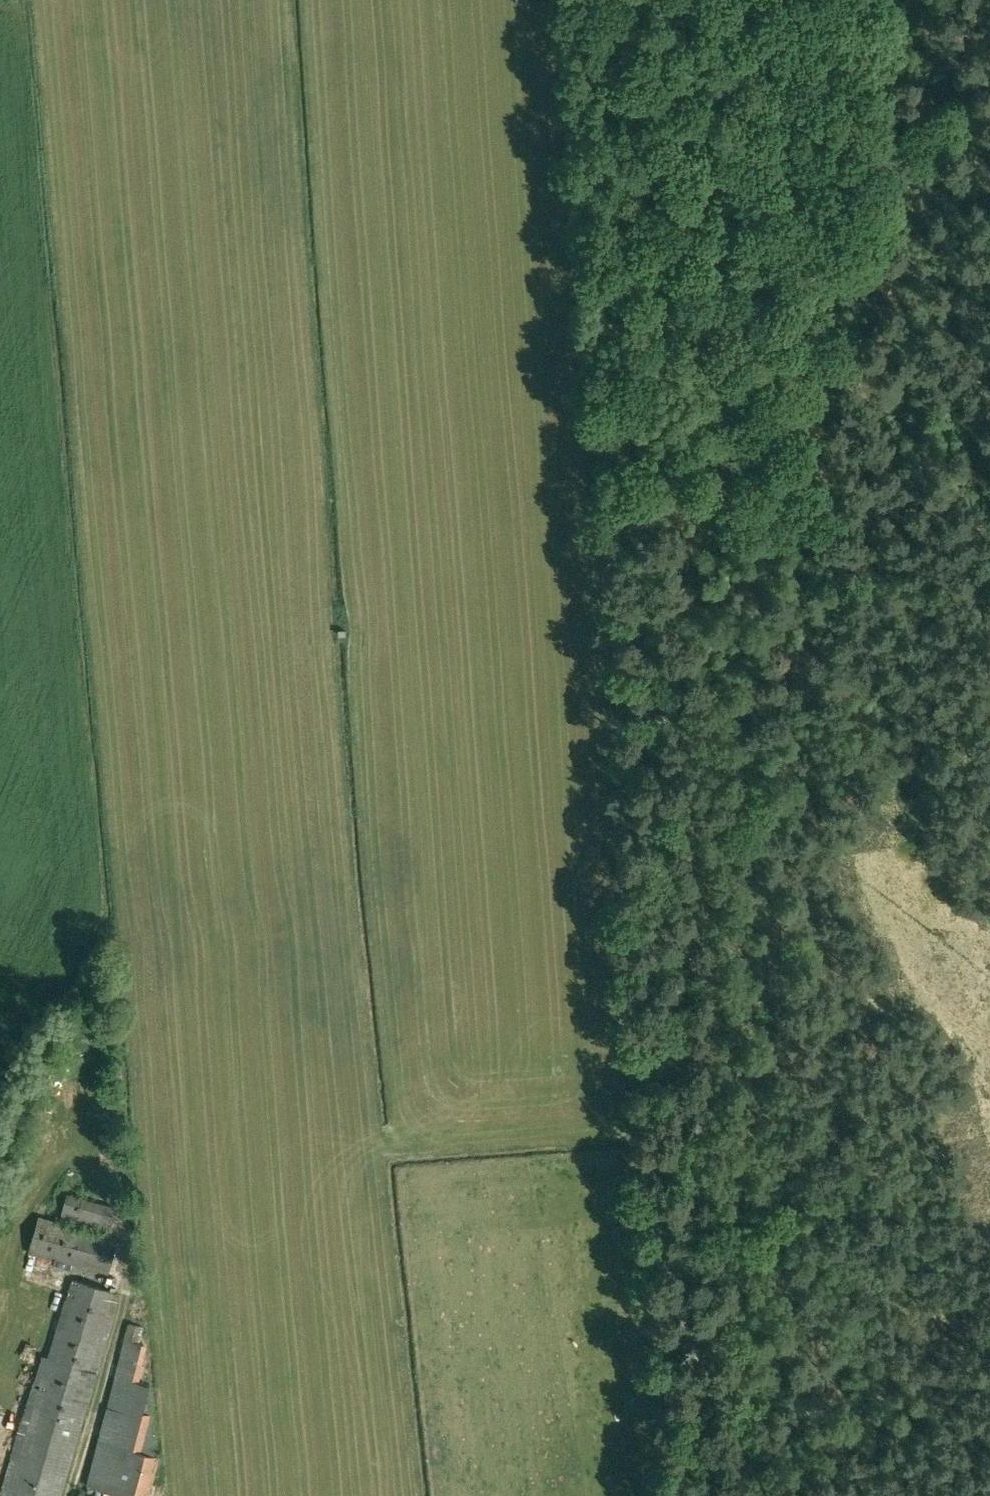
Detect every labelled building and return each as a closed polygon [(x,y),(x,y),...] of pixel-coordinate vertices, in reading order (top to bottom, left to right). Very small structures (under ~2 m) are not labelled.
[(105,1234),(113,1205),(68,1192),(60,1221),(39,1216),(29,1252),(109,1274),(118,1237),(105,1234)] [(114,1309),(116,1293),(70,1279),(47,1356),(42,1355),(19,1424),(0,1493),(0,1495),(59,1495),(114,1309)] [(137,1382),(147,1345),(139,1342),(144,1326),(129,1322),(124,1338),(128,1339),(95,1466),(90,1486),(129,1495),(150,1495),(153,1482),(160,1456),(142,1451),(151,1416),(144,1414),(151,1385),(137,1382)]
